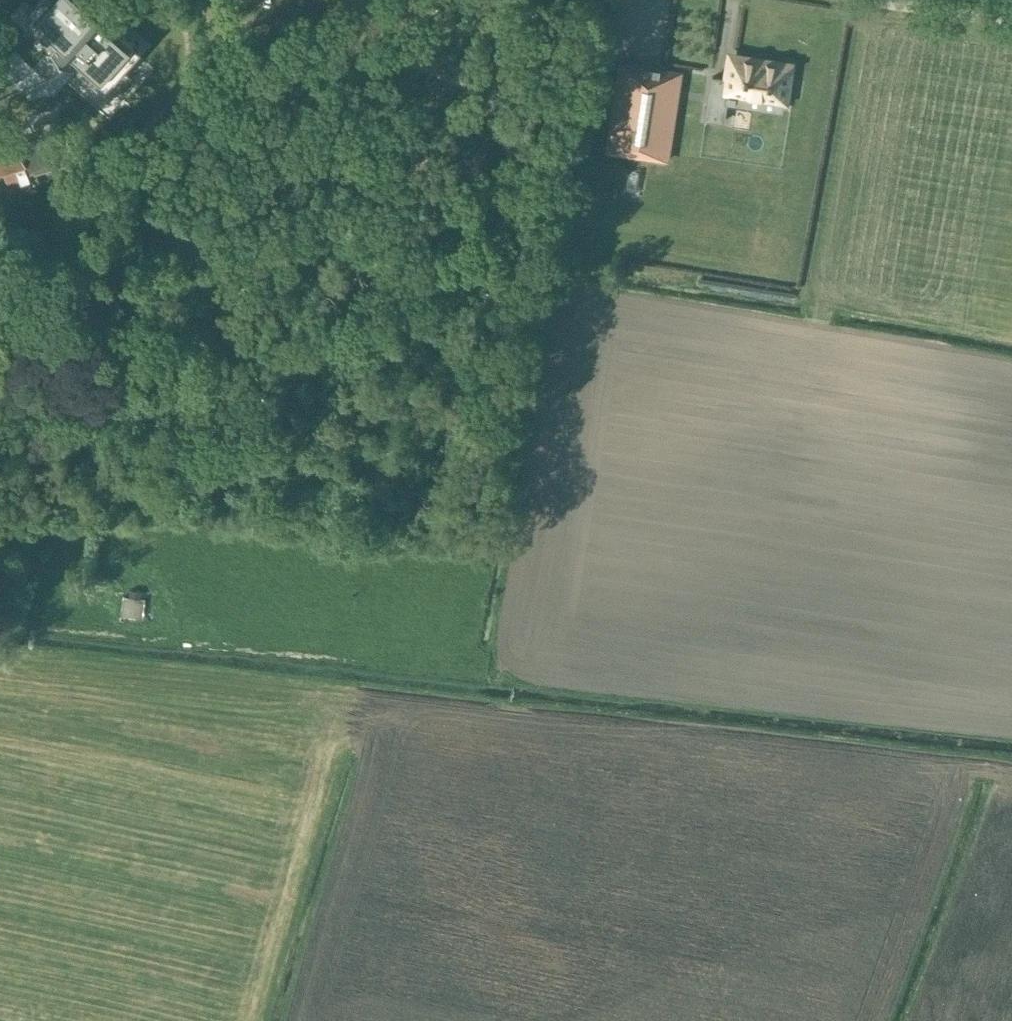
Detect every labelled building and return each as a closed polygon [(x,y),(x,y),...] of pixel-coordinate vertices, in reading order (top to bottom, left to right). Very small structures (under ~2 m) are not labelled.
[(24,14),(49,38),(50,37),(55,42),(52,46),(69,62),(63,69),(47,80),(14,51),(0,63),(0,76),(5,72),(30,95),(50,89),(53,92),(78,64),(103,87),(141,45),(115,22),(123,14),(117,9),(120,5),(115,0),(35,0),(24,14)] [(789,66),(732,57),(729,79),(712,76),(705,118),(724,121),(726,102),(744,105),(746,93),(784,98),(789,66)] [(680,71),(621,62),(607,151),(667,160),(680,71)] [(59,112),(35,120),(40,134),(0,148),(0,171),(5,170),(12,190),(62,172),(59,162),(75,156),(59,112)]
